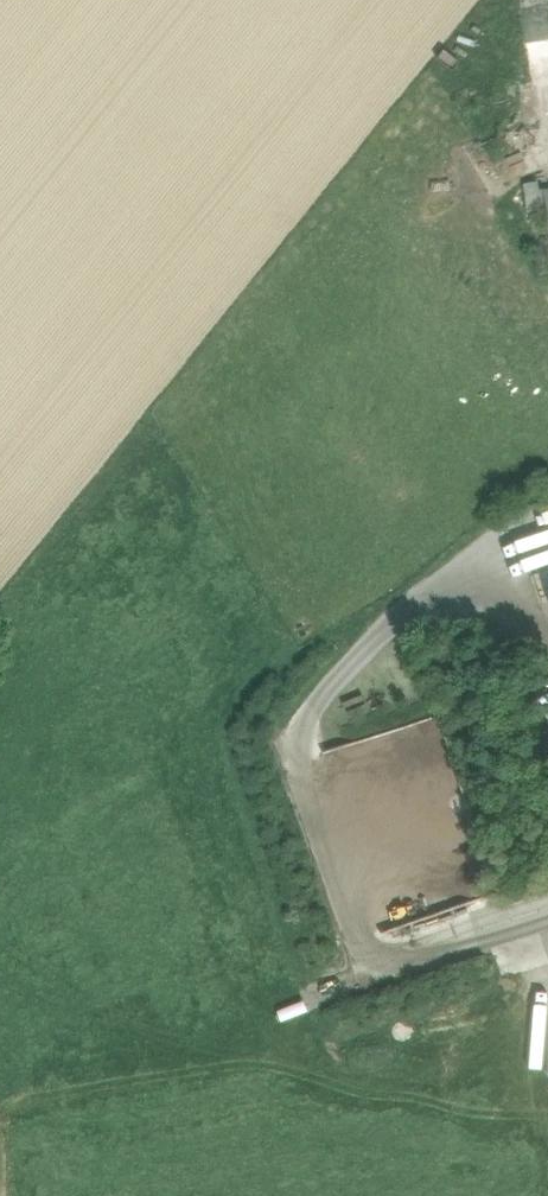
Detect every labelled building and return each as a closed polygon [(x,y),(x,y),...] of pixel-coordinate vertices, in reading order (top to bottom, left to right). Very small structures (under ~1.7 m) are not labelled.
[(520,4),(532,82),(547,80),(547,0),(520,4)] [(545,191),(526,194),(541,286),(547,284),(547,211),(545,191)] [(528,973),(541,1028),(547,1026),(547,969),(528,973)]
